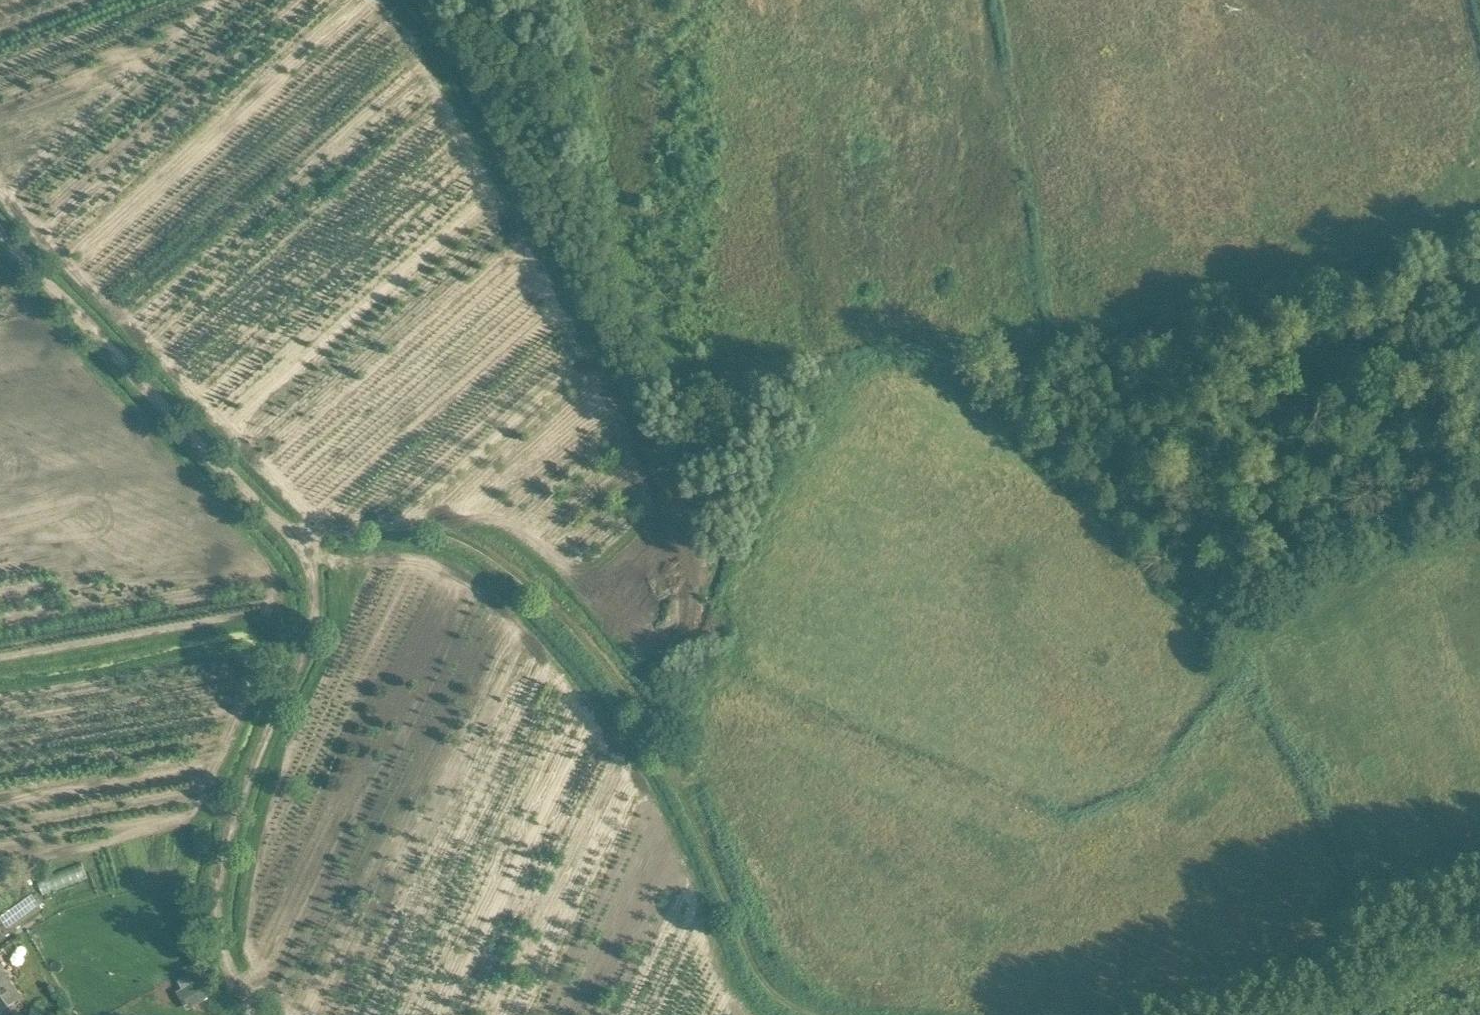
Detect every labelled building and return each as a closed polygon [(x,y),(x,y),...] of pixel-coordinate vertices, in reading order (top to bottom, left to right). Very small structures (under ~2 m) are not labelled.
[(45,875),(49,889),(88,879),(84,864),(45,875)] [(40,909),(22,883),(0,899),(0,938),(40,909)] [(11,1006),(19,1000),(0,973),(0,1014),(11,1006)] [(192,977),(176,986),(179,992),(176,994),(185,1010),(203,1001),(195,987),(197,986),(192,977)]
